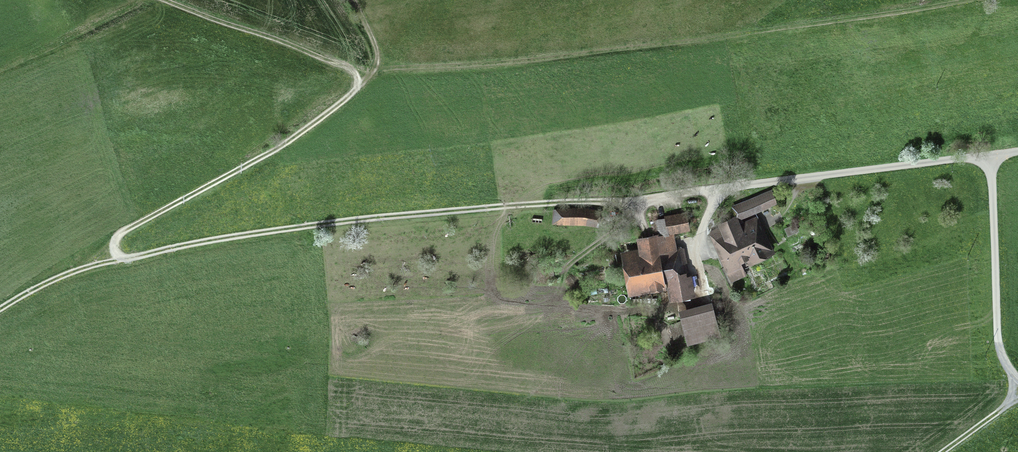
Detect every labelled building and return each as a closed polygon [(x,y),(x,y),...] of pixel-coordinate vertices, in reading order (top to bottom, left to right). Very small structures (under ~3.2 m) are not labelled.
[(736,208),(739,216),(774,202),(770,194),(736,208)] [(563,220),(583,221),(595,222),(596,213),(585,211),(554,210),(554,223),(562,223),(563,220)] [(666,219),(667,229),(664,229),(665,235),(639,240),(642,253),(627,256),(632,288),(669,282),(671,297),(692,293),(689,278),(683,279),(677,248),(675,248),(672,230),(688,227),(686,215),(666,219)] [(749,256),(750,258),(767,250),(754,223),(741,229),(735,217),(720,224),(725,235),(718,238),(730,264),(725,267),(727,272),(742,265),(740,260),(749,256)] [(796,232),(799,240),(813,234),(809,226),(796,232)] [(537,277),(553,276),(552,262),(537,263),(537,277)] [(689,340),(719,332),(712,308),(683,315),(689,340)] [(673,335),(686,331),(683,321),(670,326),(673,335)]
